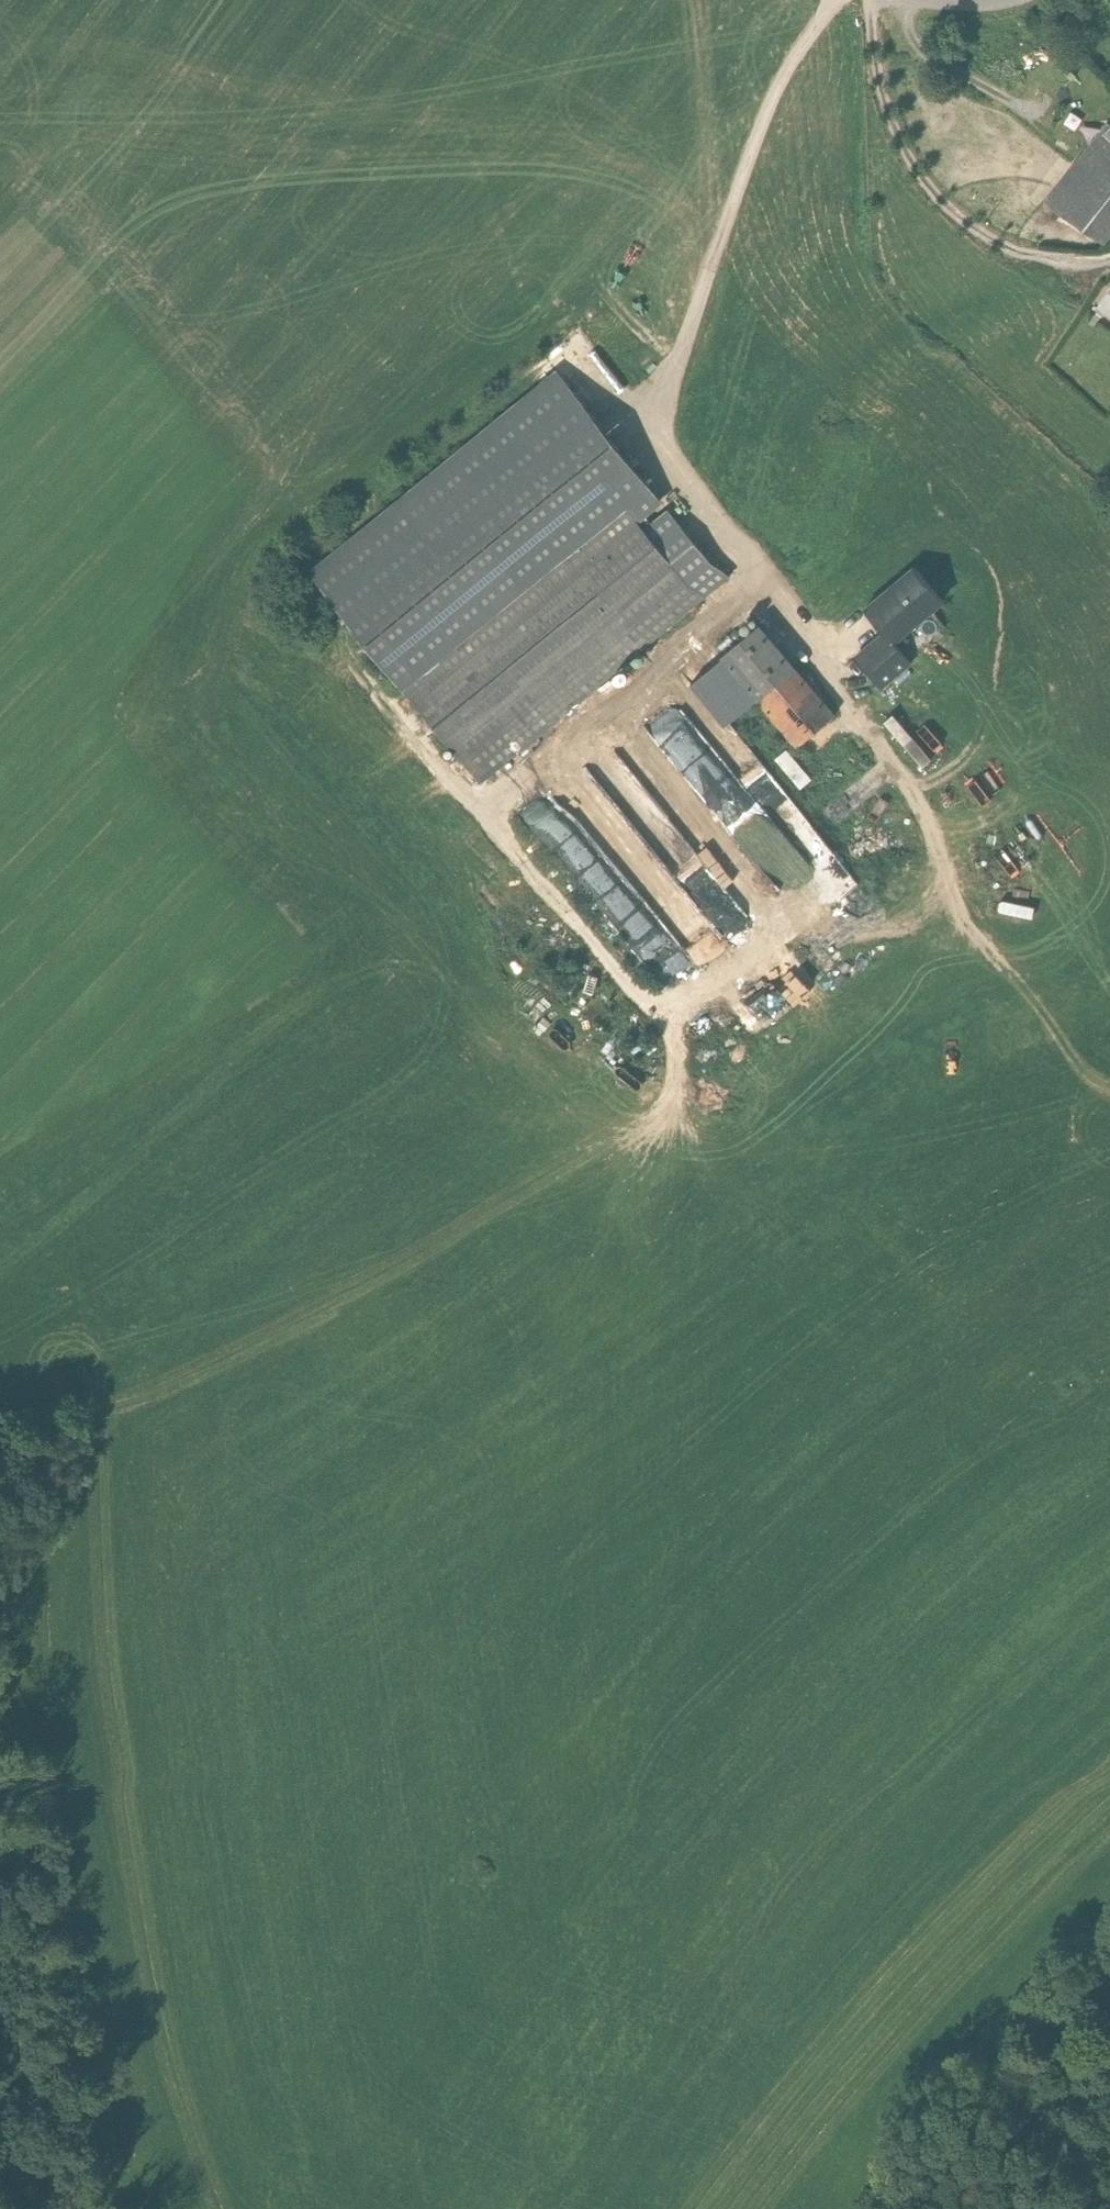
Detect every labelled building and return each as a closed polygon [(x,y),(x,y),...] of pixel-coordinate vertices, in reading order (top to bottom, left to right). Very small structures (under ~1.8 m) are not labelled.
[(1109,237),(1109,128),(1108,130),(1101,124),(1043,197),(1103,246),(1109,237)] [(676,499),(565,365),(310,578),(482,783),(713,591),(652,519),(676,499)] [(863,610),(879,628),(853,653),(886,688),(912,664),(893,643),(943,599),(913,565),(863,610)] [(886,788),(766,628),(728,656),(849,816),(886,788)] [(898,708),(891,714),(924,760),(932,754),(898,708)] [(543,814),(663,981),(783,896),(655,717),(594,761),(674,874),(642,897),(570,796),(543,814)] [(803,784),(814,777),(794,745),(782,752),(803,784)] [(773,774),(757,789),(778,812),(794,797),(773,774)] [(889,904),(806,811),(758,853),(789,888),(788,889),(841,948),(889,904)] [(779,1013),(806,993),(791,973),(764,994),(779,1013)]
